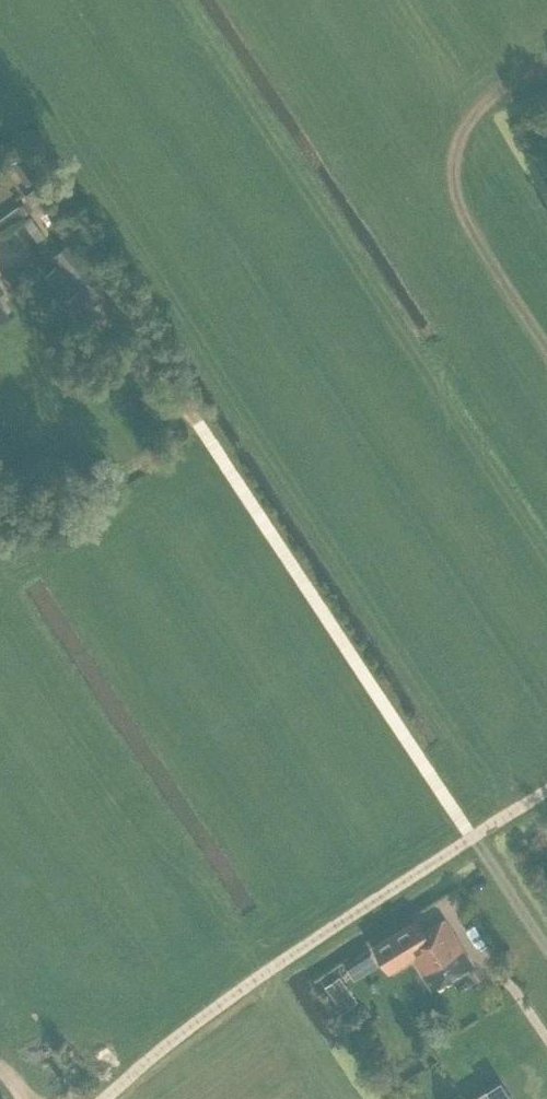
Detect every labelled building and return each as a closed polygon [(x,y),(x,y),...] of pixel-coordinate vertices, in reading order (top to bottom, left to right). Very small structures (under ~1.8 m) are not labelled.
[(27,182),(37,175),(24,156),(14,162),(27,182)] [(67,244),(52,258),(93,303),(108,290),(67,244)] [(54,267),(42,278),(63,301),(74,290),(54,267)] [(94,656),(104,674),(113,668),(103,651),(94,656)] [(412,922),(374,946),(385,964),(408,950),(432,989),(473,964),(452,930),(444,916),(418,933),(412,922)] [(369,943),(344,959),(354,975),(379,960),(369,943)] [(487,1090),(472,1098),(493,1098),(487,1090)]
